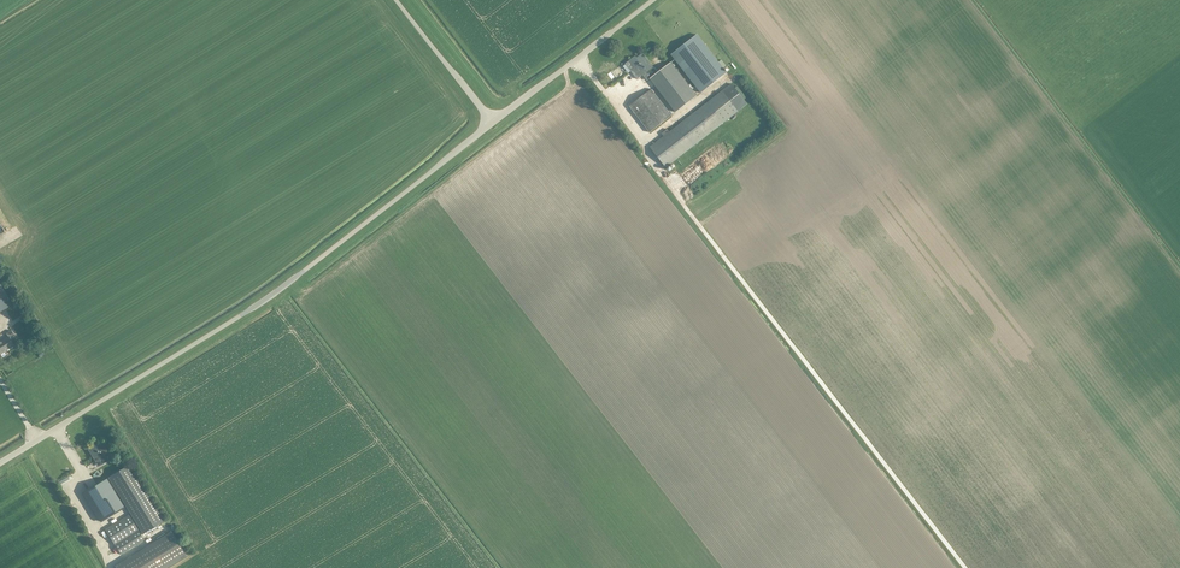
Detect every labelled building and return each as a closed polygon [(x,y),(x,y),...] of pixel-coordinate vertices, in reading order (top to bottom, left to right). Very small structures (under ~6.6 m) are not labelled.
[(697,35),(671,54),(701,92),(727,73),(697,35)] [(645,74),(653,67),(653,66),(653,67),(642,54),(643,53),(636,58),(635,56),(629,61),(629,62),(629,61),(637,71),(636,71),(637,71),(640,68),(645,74)] [(650,79),(676,112),(697,96),(671,63),(650,79)] [(650,132),(671,115),(651,89),(629,106),(650,132)] [(650,147),(666,167),(738,111),(722,91),(650,147)] [(668,172),(671,175),(678,170),(675,166),(668,172)] [(13,305),(0,284),(0,312),(13,305)] [(16,340),(11,330),(6,333),(8,337),(0,342),(0,355),(14,346),(12,342),(16,340)] [(130,464),(108,478),(143,534),(165,521),(130,464)] [(100,521),(124,507),(106,479),(83,493),(100,521)] [(105,530),(115,546),(121,555),(144,540),(139,531),(129,515),(105,530)]
